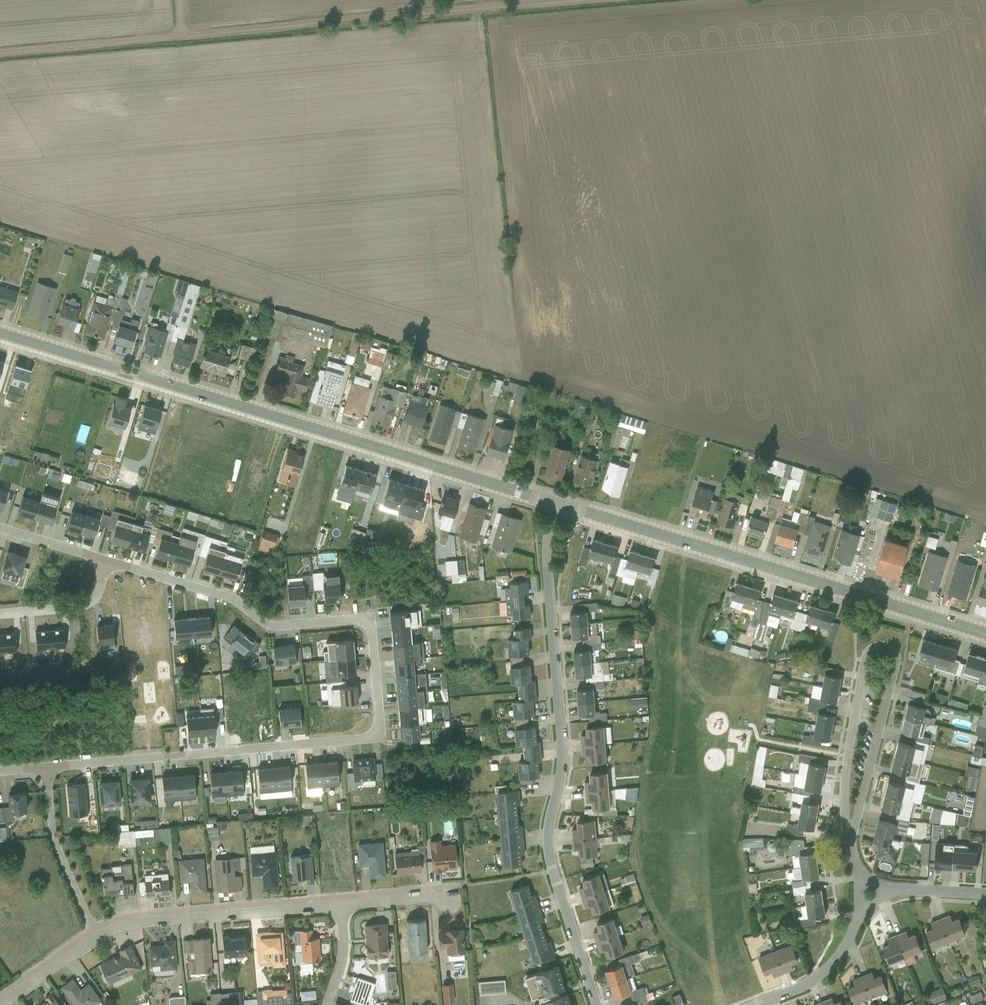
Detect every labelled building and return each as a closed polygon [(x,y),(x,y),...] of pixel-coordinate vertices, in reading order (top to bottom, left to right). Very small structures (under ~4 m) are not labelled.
[(23,245),(32,248),(35,238),(26,235),(23,245)] [(58,270),(66,272),(72,255),(64,252),(58,270)] [(95,273),(100,260),(99,259),(101,255),(93,252),(91,257),(87,270),(85,278),(92,280),(95,273)] [(85,332),(102,338),(106,324),(112,325),(121,297),(126,282),(127,283),(130,274),(122,271),(122,270),(112,267),(110,274),(120,277),(119,279),(120,280),(115,296),(108,294),(107,297),(107,298),(96,295),(85,332)] [(148,278),(150,272),(145,271),(145,269),(141,268),(139,276),(148,278)] [(155,354),(159,355),(164,338),(170,340),(175,324),(174,324),(187,282),(178,279),(174,292),(176,295),(168,322),(167,322),(166,327),(158,325),(157,323),(151,321),(149,326),(149,325),(143,342),(146,343),(144,350),(152,353),(152,354),(155,355),(155,354)] [(171,358),(188,364),(194,343),(201,345),(205,330),(198,328),(194,342),(183,339),(199,284),(189,281),(175,324),(170,340),(176,342),(171,358)] [(38,317),(45,319),(55,287),(38,282),(27,315),(37,318),(38,317)] [(13,308),(18,290),(0,285),(0,305),(13,308)] [(17,303),(23,305),(25,295),(20,294),(17,303)] [(66,328),(73,330),(80,307),(78,307),(79,302),(75,300),(75,298),(71,297),(69,298),(65,297),(64,302),(63,302),(57,321),(67,325),(66,328)] [(114,341),(131,346),(139,320),(131,318),(130,321),(121,318),(127,299),(121,297),(112,325),(118,327),(114,341)] [(332,325),(272,309),(265,337),(281,341),(283,334),(325,346),(332,325)] [(344,362),(352,364),(360,333),(353,331),(344,362)] [(366,362),(382,366),(387,351),(378,349),(377,351),(370,349),(374,338),(364,335),(360,347),(370,350),(366,362)] [(251,360),(253,352),(256,353),(258,348),(242,343),(238,356),(251,360)] [(212,371),(223,374),(229,355),(206,348),(200,365),(213,369),(212,371)] [(387,351),(382,366),(393,370),(398,354),(387,351)] [(293,396),(296,387),(304,389),(308,377),(301,375),(304,365),(292,361),(294,356),(287,354),(286,357),(280,355),(276,371),(287,375),(282,392),(293,396)] [(314,402),(331,408),(345,365),(328,359),(321,381),(323,382),(321,388),(319,388),(314,402)] [(401,369),(410,372),(413,363),(404,360),(401,369)] [(31,368),(15,364),(5,397),(21,402),(31,368)] [(456,373),(469,377),(471,370),(457,367),(456,373)] [(492,396),(498,398),(504,376),(496,374),(495,378),(497,379),(496,381),(489,379),(485,390),(493,393),(492,396)] [(514,398),(526,402),(530,387),(509,380),(508,384),(504,383),(502,388),(516,391),(514,398)] [(354,414),(361,416),(369,387),(353,382),(344,411),(348,412),(351,413),(351,414),(354,415),(354,414)] [(379,422),(387,424),(389,417),(392,418),(397,405),(402,406),(406,391),(405,390),(406,386),(396,383),(394,387),(392,386),(392,388),(382,385),(379,395),(378,394),(371,419),(376,421),(376,422),(378,423),(379,422)] [(403,420),(420,426),(429,397),(412,392),(403,420)] [(107,422),(124,427),(131,407),(124,405),(126,398),(116,395),(114,402),(113,402),(107,422)] [(161,409),(144,404),(137,427),(154,432),(161,409)] [(430,437),(447,442),(452,424),(458,426),(462,411),(457,410),(458,409),(440,404),(430,437)] [(609,416),(617,419),(619,412),(610,410),(609,416)] [(458,445),(475,451),(485,418),(468,412),(467,413),(462,411),(458,426),(464,427),(458,445)] [(619,412),(617,419),(615,424),(622,427),(621,433),(631,436),(633,430),(639,432),(643,420),(619,412)] [(487,452),(505,458),(514,427),(506,425),(508,417),(494,413),(492,422),(496,423),(487,452)] [(562,477),(563,477),(572,448),(554,442),(547,464),(549,465),(546,472),(547,472),(547,471),(562,476),(562,477)] [(575,478),(592,483),(601,453),(589,449),(587,455),(582,453),(575,478)] [(286,450),(281,468),(289,470),(285,482),(295,485),(299,473),(298,473),(303,455),(286,450)] [(602,489),(619,494),(626,473),(631,474),(635,461),(637,452),(633,450),(630,459),(621,457),(619,463),(611,460),(602,489)] [(793,465),(780,460),(778,466),(768,463),(766,469),(782,475),(779,485),(786,488),(793,465)] [(336,494),(352,498),(361,469),(345,465),(336,494)] [(793,465),(786,488),(784,494),(778,513),(783,514),(787,500),(789,500),(793,487),(798,489),(804,469),(793,465)] [(47,477),(57,480),(60,471),(50,467),(47,477)] [(361,495),(368,498),(375,474),(361,469),(352,498),(352,500),(359,502),(361,495)] [(381,503),(398,508),(405,483),(388,478),(381,503)] [(398,508),(397,511),(420,518),(424,505),(419,504),(424,489),(405,483),(398,508)] [(866,520),(869,521),(878,491),(872,489),(870,495),(871,496),(868,507),(870,508),(866,520)] [(695,513),(706,517),(714,493),(705,491),(703,494),(696,492),(689,513),(695,515),(695,513)] [(717,522),(735,527),(737,518),(736,518),(738,512),(745,514),(750,498),(727,491),(717,522)] [(747,531),(764,536),(768,521),(775,522),(778,513),(784,494),(772,491),(766,512),(762,511),(760,516),(752,514),(747,531)] [(34,517),(51,522),(59,497),(42,492),(39,500),(34,517)] [(438,527),(449,529),(458,499),(443,494),(437,512),(442,514),(438,527)] [(17,512),(34,517),(39,500),(22,495),(17,512)] [(876,516),(891,520),(896,503),(882,499),(876,516)] [(152,502),(149,511),(155,513),(160,516),(163,504),(158,504),(152,502)] [(161,513),(173,517),(176,506),(164,502),(161,513)] [(459,536),(476,541),(486,508),(470,502),(459,536)] [(775,540),(792,545),(797,530),(803,531),(810,510),(801,507),(800,511),(794,510),(792,519),(783,516),(775,540)] [(67,527),(80,531),(86,514),(72,510),(67,527)] [(126,545),(133,522),(135,516),(112,510),(106,526),(114,528),(110,540),(126,545)] [(186,517),(195,520),(197,513),(188,510),(186,517)] [(804,549),(822,554),(831,524),(814,519),(816,511),(810,510),(803,531),(809,533),(804,549)] [(491,544),(511,550),(521,518),(498,511),(494,525),(497,526),(491,544)] [(957,515),(946,512),(945,519),(956,522),(957,515)] [(80,531),(94,535),(99,518),(86,514),(80,531)] [(224,521),(221,532),(229,535),(232,524),(224,521)] [(126,545),(144,550),(151,528),(133,522),(126,545)] [(172,559),(179,536),(171,534),(172,532),(157,527),(153,540),(158,542),(155,554),(172,559)] [(243,538),(250,540),(253,530),(246,528),(243,538)] [(833,557),(851,562),(859,533),(842,528),(833,557)] [(970,536),(977,539),(979,533),(976,532),(977,529),(975,529),(974,531),(971,530),(970,536)] [(267,549),(268,544),(277,545),(279,533),(259,530),(256,547),(267,549)] [(875,570),(898,577),(908,544),(906,543),(910,532),(903,530),(900,541),(885,537),(875,570)] [(172,559),(188,564),(195,539),(180,534),(179,536),(172,559)] [(925,545),(935,548),(938,538),(928,535),(925,545)] [(601,558),(606,542),(593,538),(590,548),(584,546),(579,562),(586,564),(588,558),(590,558),(591,555),(601,558)] [(218,573),(228,545),(219,542),(218,548),(209,545),(202,568),(218,573)] [(601,558),(611,561),(610,565),(612,565),(610,572),(611,572),(610,574),(609,573),(607,580),(608,580),(607,583),(613,585),(616,575),(615,575),(615,573),(616,573),(621,556),(616,555),(619,546),(606,542),(601,558)] [(218,573),(235,578),(242,556),(233,553),(234,547),(228,545),(218,573)] [(638,569),(643,553),(630,549),(628,558),(621,556),(616,573),(623,575),(624,573),(636,576),(638,569)] [(930,586),(937,588),(947,555),(929,550),(920,582),(930,585),(930,586)] [(9,582),(22,587),(28,568),(22,566),(24,560),(18,558),(19,554),(8,551),(0,575),(10,578),(9,582)] [(638,569),(648,572),(647,576),(649,576),(647,583),(654,585),(659,568),(653,566),(656,557),(643,553),(638,569)] [(458,581),(456,559),(444,560),(445,574),(453,573),(454,581),(458,581)] [(456,559),(458,581),(470,580),(469,572),(464,572),(463,559),(456,559)] [(948,592),(966,597),(975,564),(958,559),(948,592)] [(484,577),(484,575),(483,567),(480,568),(481,571),(470,572),(471,578),(484,577)] [(289,604),(305,603),(303,589),(313,588),(312,574),(301,575),(302,583),(287,584),(289,604)] [(332,600),(340,599),(338,574),(325,575),(325,583),(322,583),(323,594),(326,593),(327,599),(332,598),(332,600)] [(985,603),(985,576),(984,576),(977,601),(985,603)] [(506,586),(507,600),(524,598),(524,592),(529,592),(528,581),(511,582),(511,586),(506,586)] [(741,608),(748,585),(736,581),(734,590),(727,588),(720,610),(728,612),(729,608),(735,609),(735,610),(740,612),(741,608)] [(741,608),(754,612),(753,615),(760,617),(765,600),(759,598),(762,589),(748,585),(741,608)] [(624,606),(627,596),(615,592),(611,604),(624,606)] [(781,612),(786,596),(773,593),(771,602),(765,600),(760,617),(754,637),(761,639),(765,623),(777,627),(781,612)] [(781,612),(791,615),(790,619),(792,619),(790,626),(793,627),(792,631),(795,632),(796,628),(801,611),(796,609),(799,600),(786,596),(781,612)] [(630,605),(638,607),(640,600),(632,597),(630,605)] [(514,616),(531,615),(530,604),(525,604),(524,598),(507,600),(508,613),(513,613),(514,616)] [(571,611),(572,623),(589,622),(588,612),(592,612),(591,610),(598,609),(598,602),(580,603),(581,610),(571,611)] [(818,623),(823,608),(810,604),(808,613),(801,611),(796,628),(803,630),(805,624),(807,624),(808,620),(818,623)] [(391,627),(410,625),(421,624),(419,608),(389,611),(391,627)] [(818,623),(829,626),(827,630),(829,631),(827,637),(835,639),(838,629),(840,623),(833,621),(836,612),(823,608),(818,623)] [(191,617),(192,635),(211,634),(209,616),(191,617)] [(173,619),(175,637),(192,635),(191,617),(173,619)] [(634,638),(643,637),(641,618),(636,618),(637,627),(633,628),(634,638)] [(583,636),(583,642),(601,641),(600,634),(598,634),(596,622),(589,622),(572,623),(573,637),(583,636)] [(99,650),(115,648),(113,624),(97,625),(99,650)] [(233,625),(223,637),(248,657),(260,643),(247,633),(246,635),(233,625)] [(391,627),(392,643),(411,641),(410,625),(391,627)] [(524,653),(529,652),(528,637),(532,637),(531,627),(514,629),(515,637),(508,637),(509,654),(511,654),(511,660),(524,659),(524,653)] [(63,628),(49,629),(50,647),(65,646),(63,628)] [(49,629),(35,631),(37,648),(50,647),(49,629)] [(14,632),(0,634),(2,652),(16,650),(14,632)] [(934,666),(941,643),(923,638),(919,650),(922,650),(918,661),(934,666)] [(324,659),(353,656),(352,639),(326,641),(327,650),(323,650),(324,659)] [(394,659),(420,657),(423,657),(422,640),(411,641),(392,643),(394,659)] [(574,649),(576,662),(592,661),(591,650),(595,650),(595,648),(602,648),(602,647),(606,647),(605,645),(609,645),(609,640),(601,641),(583,642),(584,648),(574,649)] [(728,649),(748,655),(750,648),(730,643),(728,649)] [(934,666),(956,673),(960,661),(960,659),(954,658),(957,648),(941,643),(934,666)] [(274,663),(295,661),(294,644),(272,646),(274,663)] [(303,658),(311,656),(309,644),(300,645),(303,658)] [(749,654),(757,657),(757,656),(765,659),(766,656),(765,656),(767,650),(761,648),(760,650),(751,646),(749,654)] [(978,679),(985,657),(969,652),(965,663),(960,661),(956,673),(978,679)] [(355,672),(353,656),(324,659),(326,681),(342,680),(341,674),(355,672)] [(394,659),(395,675),(414,673),(413,664),(420,664),(420,657),(394,659)] [(520,690),(536,689),(535,679),(532,679),(530,664),(524,665),(524,659),(511,660),(511,666),(510,666),(512,682),(519,682),(520,690)] [(577,676),(586,675),(587,681),(604,679),(616,678),(616,676),(613,676),(613,672),(604,672),(603,668),(601,666),(601,660),(592,661),(576,662),(577,676)] [(824,675),(822,685),(839,688),(841,675),(832,673),(833,666),(826,665),(816,664),(814,671),(821,672),(821,674),(824,675)] [(397,691),(426,688),(425,672),(414,673),(395,675),(397,691)] [(901,685),(910,687),(912,681),(903,678),(901,685)] [(578,688),(579,701),(595,700),(594,689),(598,689),(598,687),(605,687),(604,679),(587,681),(587,687),(578,688)] [(328,703),(357,700),(356,685),(346,685),(345,680),(342,680),(326,681),(328,703)] [(769,695),(776,696),(778,685),(771,684),(769,695)] [(827,700),(837,701),(839,688),(822,685),(813,684),(811,696),(810,696),(809,702),(826,706),(827,700)] [(397,691),(398,707),(424,704),(428,704),(426,688),(397,691)] [(513,699),(514,716),(516,716),(516,721),(529,720),(528,714),(535,714),(533,699),(537,698),(536,689),(520,690),(520,699),(513,699)] [(910,696),(924,700),(926,693),(912,689),(910,696)] [(934,699),(945,703),(948,695),(936,691),(934,699)] [(910,696),(905,715),(926,721),(934,723),(936,716),(931,715),(931,714),(931,711),(930,709),(929,708),(928,707),(926,706),(923,706),(924,700),(910,696)] [(966,710),(968,703),(949,697),(947,705),(966,710)] [(600,710),(596,710),(595,700),(579,701),(580,714),(589,713),(590,721),(608,719),(608,718),(612,718),(612,711),(607,712),(607,711),(600,712),(600,710)] [(818,713),(816,723),(832,726),(834,713),(825,712),(826,706),(809,702),(807,709),(814,710),(814,712),(818,713)] [(399,723),(425,721),(424,704),(398,707),(399,723)] [(201,733),(215,731),(213,706),(199,707),(199,713),(201,733)] [(279,726),(301,724),(299,707),(278,708),(279,726)] [(187,734),(201,733),(199,713),(186,714),(187,734)] [(461,723),(469,722),(468,714),(460,715),(460,717),(457,717),(457,719),(456,719),(456,721),(457,721),(457,723),(461,723)] [(981,714),(979,714),(974,733),(985,735),(985,730),(985,716),(981,714)] [(930,736),(922,734),(926,721),(905,715),(901,729),(917,733),(915,739),(929,742),(930,736)] [(524,751),(541,750),(540,740),(537,741),(536,726),(529,726),(529,720),(516,721),(516,727),(515,727),(517,743),(524,743),(524,751)] [(426,728),(425,721),(399,723),(401,739),(420,737),(419,729),(426,728)] [(820,738),(830,739),(832,726),(816,723),(814,734),(810,733),(810,735),(803,734),(802,741),(819,744),(820,738)] [(581,734),(582,744),(606,742),(605,725),(587,726),(587,734),(581,734)] [(463,737),(473,736),(473,728),(472,728),(472,726),(462,726),(463,729),(462,729),(463,737)] [(898,741),(895,754),(924,761),(929,742),(915,739),(914,745),(898,741)] [(590,761),(607,759),(606,742),(582,744),(583,754),(589,754),(590,761)] [(972,753),(982,756),(984,744),(975,743),(972,753)] [(755,765),(763,766),(764,758),(768,759),(770,747),(758,745),(755,765)] [(521,777),(521,783),(534,782),(534,775),(540,775),(538,760),(542,760),(541,750),(524,751),(525,760),(518,760),(520,777),(521,777)] [(801,760),(799,773),(823,777),(825,764),(816,762),(817,755),(800,752),(798,760),(801,760)] [(970,760),(981,763),(982,756),(972,753),(970,760)] [(892,768),(907,772),(905,777),(919,781),(924,761),(895,754),(892,768)] [(361,779),(374,778),(372,757),(353,759),(354,771),(346,772),(347,789),(356,789),(355,784),(361,783),(361,779)] [(323,786),(339,785),(336,761),(321,762),(323,786)] [(323,786),(321,762),(305,764),(307,787),(323,786)] [(978,775),(979,767),(967,764),(965,772),(978,775)] [(275,790),(291,788),(289,765),(273,766),(275,790)] [(764,766),(763,766),(755,765),(751,784),(761,786),(765,786),(766,778),(762,778),(764,766)] [(275,790),(273,766),(257,768),(259,791),(275,790)] [(227,794),(243,793),(241,769),(225,771),(227,794)] [(227,794),(225,771),(209,772),(211,796),(227,794)] [(585,780),(586,791),(609,789),(608,771),(591,773),(591,780),(585,780)] [(811,788),(821,790),(823,777),(799,773),(796,772),(793,791),(810,794),(811,788)] [(179,798),(195,797),(193,773),(177,775),(179,798)] [(967,787),(973,789),(976,776),(970,774),(967,787)] [(179,798),(177,775),(162,776),(164,800),(179,798)] [(132,802),(149,801),(147,777),(129,779),(132,802)] [(888,779),(885,793),(914,800),(919,781),(905,777),(904,783),(888,779)] [(101,805),(119,803),(117,780),(99,782),(101,805)] [(69,814),(87,813),(84,783),(67,785),(69,814)] [(497,800),(498,816),(518,814),(516,803),(520,803),(519,789),(509,790),(508,784),(496,785),(496,792),(497,792),(498,800),(497,800)] [(622,808),(617,808),(616,797),(620,796),(637,800),(639,786),(638,786),(627,787),(609,789),(586,791),(587,800),(593,800),(593,807),(585,808),(585,813),(622,814),(622,808)] [(791,811),(792,811),(816,815),(819,802),(809,800),(810,794),(793,791),(792,798),(798,799),(798,801),(802,801),(801,806),(792,804),(791,811)] [(26,810),(24,792),(8,794),(9,805),(0,806),(0,821),(12,819),(12,811),(26,810)] [(896,816),(909,819),(914,800),(885,793),(882,807),(897,810),(896,816)] [(963,813),(971,815),(975,795),(968,793),(963,813)] [(934,813),(941,815),(942,808),(936,807),(934,813)] [(419,817),(419,808),(408,809),(409,817),(419,817)] [(939,822),(955,823),(955,811),(943,808),(939,822)] [(804,826),(814,828),(816,815),(792,811),(790,823),(787,822),(786,830),(803,833),(804,826)] [(364,821),(372,820),(371,812),(363,813),(364,821)] [(502,840),(523,838),(522,825),(519,825),(518,814),(498,816),(499,832),(501,832),(502,840)] [(957,824),(967,825),(968,814),(958,814),(957,824)] [(297,823),(311,822),(310,815),(297,816),(297,823)] [(879,818),(875,832),(904,839),(909,819),(896,816),(894,822),(879,818)] [(140,828),(158,827),(157,818),(139,819),(140,828)] [(572,828),(573,839),(597,837),(595,819),(578,820),(578,828),(572,828)] [(212,826),(212,822),(207,822),(206,822),(207,839),(218,838),(217,829),(225,828),(224,821),(216,821),(216,825),(212,826)] [(932,837),(938,838),(939,830),(942,830),(942,823),(933,823),(932,837)] [(171,826),(158,827),(140,828),(133,829),(134,844),(140,843),(139,836),(153,834),(154,842),(172,840),(171,826)] [(119,845),(134,844),(133,829),(117,830),(119,845)] [(900,846),(903,846),(904,839),(875,832),(873,839),(878,840),(877,845),(880,846),(878,855),(893,859),(895,851),(899,852),(900,846)] [(744,849),(764,848),(764,836),(742,837),(744,849)] [(581,855),(598,854),(597,837),(573,839),(574,848),(580,848),(581,855)] [(501,849),(503,865),(522,864),(521,853),(525,852),(523,838),(502,840),(502,849),(501,849)] [(441,868),(456,867),(454,843),(441,844),(440,839),(430,839),(432,871),(441,870),(441,868)] [(793,854),(794,866),(817,863),(815,850),(806,851),(804,839),(784,839),(785,848),(788,848),(788,854),(793,854)] [(371,876),(385,875),(381,840),(357,843),(359,865),(370,864),(371,876)] [(771,850),(775,850),(777,845),(774,841),(769,842),(768,846),(771,850)] [(920,861),(928,863),(929,841),(921,841),(919,851),(922,851),(920,861)] [(952,866),(954,842),(936,841),(934,865),(952,866)] [(952,866),(976,868),(978,849),(970,849),(969,846),(969,845),(967,844),(965,843),(954,842),(952,866)] [(263,886),(277,884),(273,843),(250,845),(250,852),(249,852),(251,874),(262,873),(263,886)] [(407,871),(420,870),(420,862),(425,861),(423,843),(417,844),(418,847),(410,848),(411,850),(395,851),(397,874),(407,873),(407,871)] [(173,858),(181,857),(180,848),(172,849),(173,858)] [(306,882),(313,881),(310,851),(299,853),(299,855),(289,856),(292,879),(301,878),(301,876),(305,876),(306,882)] [(192,892),(205,891),(202,856),(177,858),(180,881),(191,880),(192,892)] [(216,890),(241,888),(240,874),(235,874),(234,868),(240,868),(239,856),(214,858),(216,890)] [(123,897),(133,896),(131,863),(110,864),(110,867),(99,867),(101,885),(103,885),(104,894),(119,892),(119,890),(122,890),(123,897)] [(810,877),(819,876),(817,863),(794,866),(792,869),(794,877),(795,878),(792,879),(793,885),(811,883),(810,877)] [(622,884),(637,880),(634,872),(625,875),(625,877),(620,878),(622,884)] [(579,887),(583,897),(605,890),(600,873),(583,878),(585,885),(579,887)] [(145,896),(169,894),(168,878),(144,880),(145,896)] [(750,890),(757,890),(756,882),(749,882),(750,890)] [(805,893),(806,903),(823,901),(821,888),(812,889),(811,883),(793,885),(794,893),(801,892),(801,893),(805,893)] [(519,914),(539,907),(535,894),(532,895),(528,884),(510,890),(515,905),(516,905),(519,914)] [(594,911),(610,906),(610,905),(614,904),(610,888),(605,890),(583,897),(585,906),(591,904),(594,911)] [(816,915),(825,914),(823,901),(806,903),(801,904),(803,914),(799,915),(799,917),(798,917),(799,925),(817,922),(816,915)] [(521,922),(526,937),(544,931),(540,921),(544,920),(539,907),(519,914),(522,922),(521,922)] [(762,915),(762,910),(754,911),(755,920),(760,919),(760,916),(762,915)] [(640,916),(644,926),(652,922),(648,913),(640,916)] [(956,936),(965,933),(959,917),(952,919),(950,914),(940,917),(949,939),(951,944),(958,941),(956,936)] [(409,951),(427,949),(424,917),(406,919),(409,951)] [(594,932),(597,941),(619,934),(624,932),(621,924),(617,925),(614,917),(597,923),(599,930),(594,932)] [(949,939),(940,917),(931,921),(933,926),(926,929),(933,945),(949,939)] [(385,954),(388,954),(385,923),(365,925),(367,944),(364,947),(364,951),(367,953),(367,955),(379,954),(379,955),(380,956),(384,955),(385,954)] [(312,959),(319,959),(317,936),(311,937),(311,928),(293,930),(294,943),(300,943),(301,950),(294,951),(295,964),(312,962),(312,959)] [(446,953),(464,952),(462,928),(445,929),(445,932),(438,932),(439,947),(446,947),(446,953)] [(914,952),(922,949),(915,932),(908,935),(906,929),(896,933),(905,955),(908,963),(917,959),(914,952)] [(534,961),(555,954),(550,940),(547,942),(544,931),(526,937),(530,952),(531,951),(534,961)] [(272,966),(284,965),(281,933),(280,932),(279,932),(261,933),(261,932),(258,932),(257,932),(257,933),(259,962),(269,961),(268,952),(271,952),(272,966)] [(905,955),(896,933),(887,937),(889,942),(883,945),(889,962),(905,955)] [(234,954),(246,953),(245,935),(234,936),(229,937),(229,934),(222,935),(224,961),(235,960),(234,954)] [(608,955),(625,950),(619,934),(597,941),(600,951),(606,949),(608,955)] [(188,973),(212,970),(209,936),(183,939),(184,950),(186,950),(186,959),(187,959),(188,973)] [(160,969),(176,968),(173,940),(165,940),(165,944),(149,945),(151,965),(159,964),(160,969)] [(798,959),(791,943),(775,949),(784,971),(793,967),(791,962),(798,959)] [(109,983),(141,968),(130,944),(119,949),(121,953),(100,963),(109,983)] [(611,983),(632,976),(635,975),(631,962),(641,959),(640,957),(649,954),(648,949),(639,952),(638,951),(619,958),(621,964),(606,969),(611,983)] [(775,974),(784,971),(775,949),(759,955),(766,971),(772,969),(775,974)] [(532,997),(565,987),(558,965),(526,976),(532,997)] [(384,969),(385,987),(394,987),(394,969),(384,969)] [(871,996),(887,990),(881,973),(874,976),(872,971),(862,974),(871,996)] [(365,1004),(374,978),(356,972),(347,998),(365,1004)] [(871,996),(862,974),(853,978),(855,983),(849,986),(855,1003),(865,999),(866,1003),(873,1001),(871,996)] [(972,987),(982,985),(980,975),(970,977),(972,987)] [(611,983),(615,996),(630,991),(632,998),(646,994),(646,992),(648,992),(647,991),(648,991),(647,986),(644,987),(644,986),(636,988),(632,976),(611,983)] [(891,992),(894,991),(888,976),(884,977),(891,992)] [(74,1004),(103,1004),(100,1001),(102,1000),(89,982),(80,989),(72,978),(61,986),(74,1004)] [(479,993),(505,991),(504,978),(478,980),(479,993)] [(263,1004),(292,1001),(290,981),(284,981),(285,988),(271,989),(271,988),(262,989),(262,998),(263,998),(263,1004)] [(452,982),(441,983),(443,1001),(454,1000),(452,982)] [(933,1004),(947,999),(943,987),(929,992),(933,1004)] [(301,1000),(316,998),(315,989),(300,990),(301,1000)] [(220,1004),(244,1004),(257,1004),(256,998),(243,999),(242,990),(219,992),(220,1004)] [(219,992),(219,991),(209,992),(210,998),(205,998),(205,1004),(220,1004),(219,992)] [(973,1003),(984,999),(981,991),(970,996),(973,1003)] [(679,992),(674,995),(678,1004),(684,1004),(679,992)] [(51,993),(45,997),(47,1000),(39,1004),(60,1004),(51,993)] [(567,993),(535,1003),(535,1004),(571,1004),(567,993)] [(183,994),(169,996),(168,997),(169,1004),(184,1004),(183,994)] [(635,1003),(648,999),(646,994),(632,998),(634,1003),(627,1004),(636,1004),(635,1003)] [(841,999),(834,1001),(832,996),(822,1000),(825,1004),(843,1004),(841,999)]
